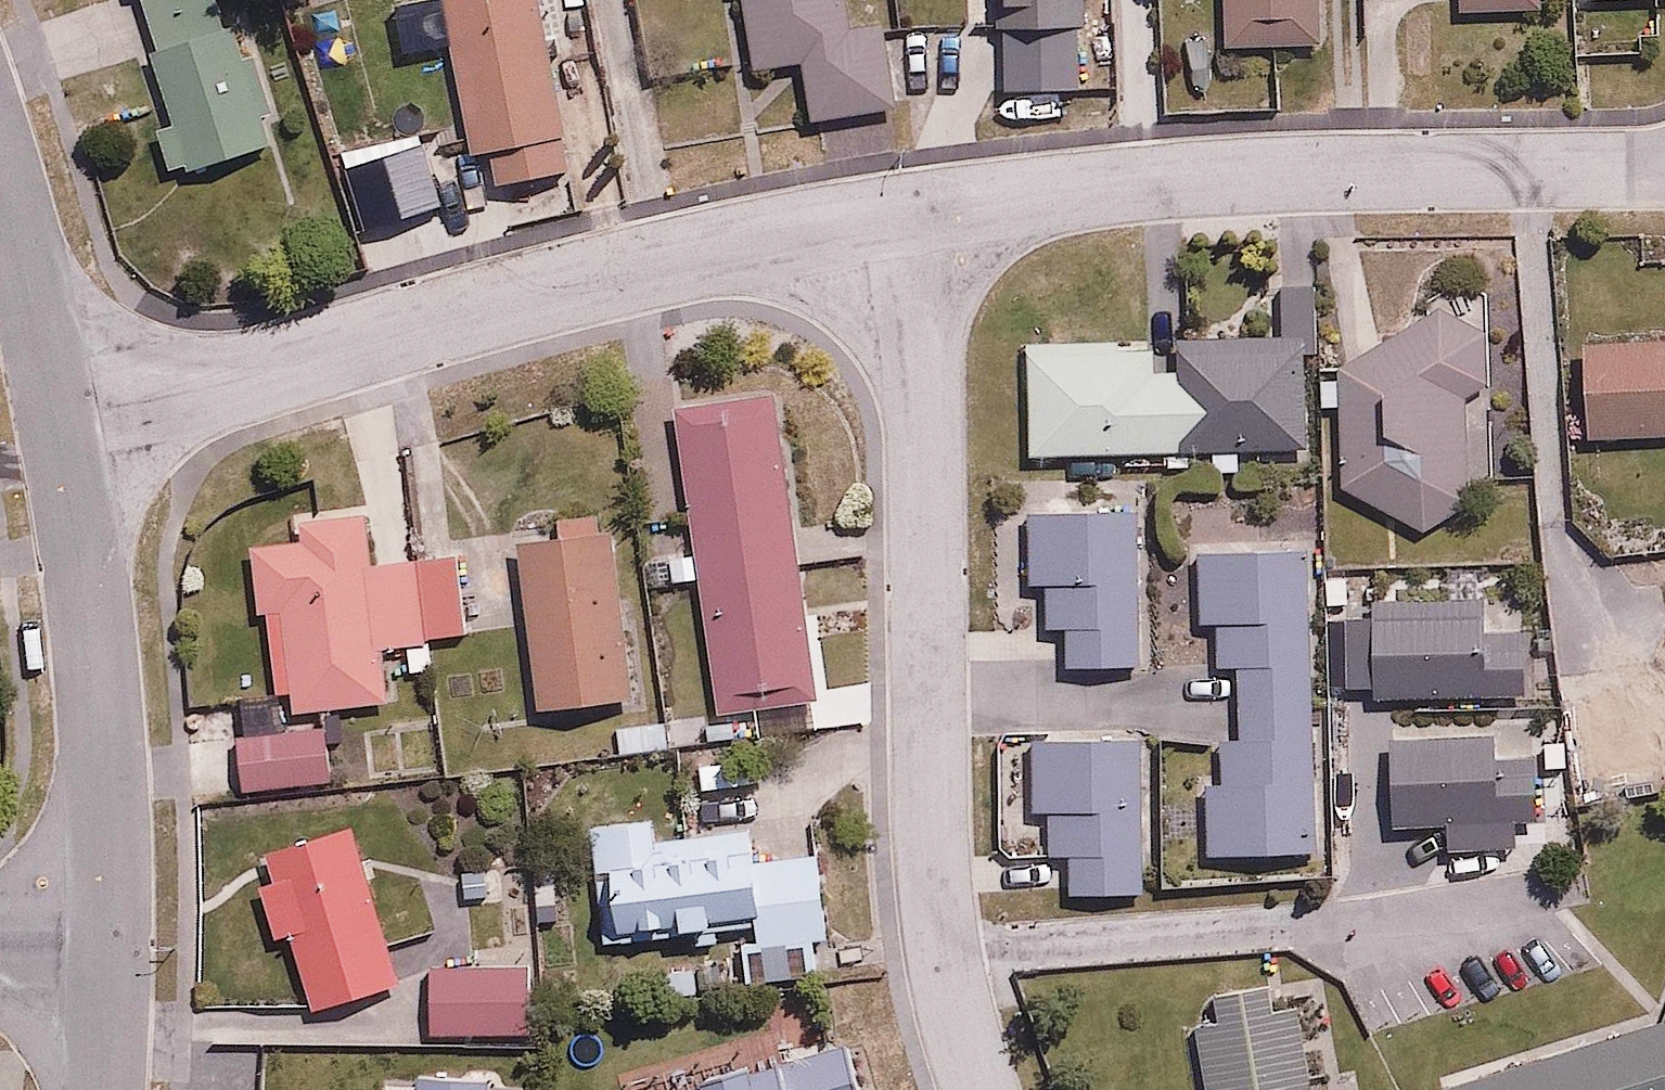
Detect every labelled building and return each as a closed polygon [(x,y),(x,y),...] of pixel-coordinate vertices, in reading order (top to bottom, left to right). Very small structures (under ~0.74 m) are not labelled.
[(175,115),(156,121),(172,169),(268,138),(224,0),(139,0),(175,115)] [(430,55),(452,49),(485,179),(574,156),(534,0),(417,0),(430,55)] [(897,104),(882,14),(858,18),(855,0),(745,0),(756,64),(803,56),(813,118),(897,104)] [(1084,81),(1082,0),(966,0),(967,18),(1002,17),(1004,84),(1084,81)] [(1229,41),(1320,37),(1319,0),(1227,0),(1229,41)] [(1435,303),(1337,352),(1339,484),(1421,525),(1475,490),(1475,474),(1492,473),(1486,379),(1489,352),(1482,332),(1466,314),(1435,303)] [(1149,327),(1021,330),(1024,444),(1304,437),(1301,323),(1175,326),(1176,354),(1150,355),(1149,327)] [(1586,330),(1589,430),(1664,428),(1664,328),(1586,330)] [(797,522),(776,393),(677,409),(699,545),(667,550),(671,579),(703,574),(725,706),(824,690),(803,561),(847,554),(841,515),(797,522)] [(1064,662),(1137,660),(1132,535),(1150,534),(1148,480),(1096,482),(1097,505),(1076,505),(1075,478),(1024,480),(1028,577),(1040,577),(1042,617),(1062,616),(1064,662)] [(266,602),(269,680),(288,679),(290,706),(389,702),(387,643),(469,625),(466,549),(383,552),(381,508),(298,512),(298,531),(248,533),(251,602),(266,602)] [(619,558),(615,523),(517,536),(539,705),(636,693),(626,612),(646,609),(639,556),(619,558)] [(1203,615),(1217,615),(1219,661),(1234,661),(1238,770),(1207,771),(1210,843),(1313,839),(1304,541),(1201,544),(1203,615)] [(1485,634),(1484,595),(1369,599),(1372,686),(1530,682),(1528,633),(1485,634)] [(1653,684),(1577,689),(1581,769),(1657,764),(1653,684)] [(239,726),(238,711),(191,715),(196,801),(244,798),(243,777),(325,772),(321,720),(239,726)] [(1443,818),(1443,840),(1517,839),(1517,816),(1536,816),(1535,719),(1394,722),(1396,818),(1443,818)] [(1029,807),(1044,806),(1046,849),(1066,848),(1067,888),(1139,886),(1135,735),(1027,738),(1029,807)] [(651,812),(593,814),(596,939),(742,935),(743,979),(823,977),(820,852),(753,854),(752,834),(652,836),(651,812)] [(347,821),(250,853),(276,934),(291,929),(313,998),(396,971),(347,821)] [(434,963),(436,1025),(527,1022),(525,960),(434,963)] [(1191,983),(1209,1089),(1309,1089),(1289,967),(1191,983)] [(1659,1005),(1439,1078),(1443,1089),(1664,1089),(1664,990),(1659,1005)] [(660,1089),(863,1089),(843,1017),(654,1068),(660,1089)] [(485,1072),(418,1071),(418,1077),(386,1077),(386,1089),(485,1089),(485,1072)]
